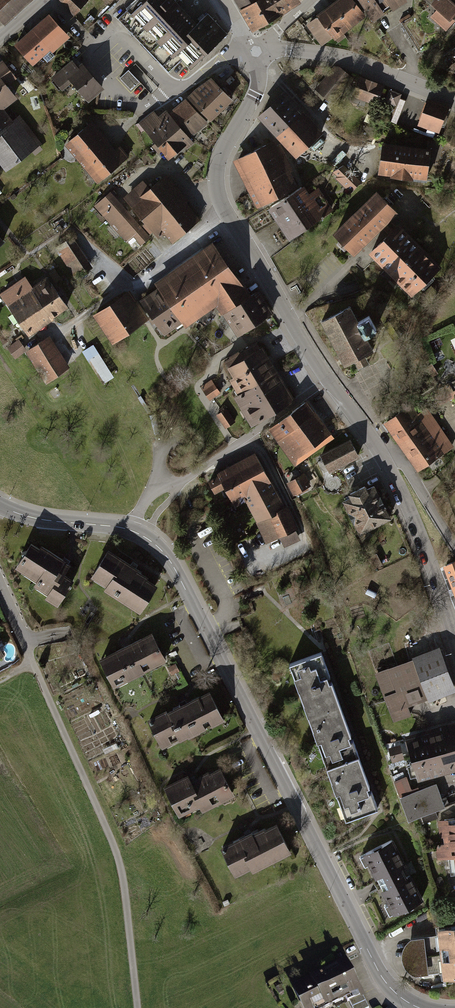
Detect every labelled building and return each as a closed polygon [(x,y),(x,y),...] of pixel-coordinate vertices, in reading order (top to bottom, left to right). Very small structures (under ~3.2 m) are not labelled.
[(1,24),(27,0),(0,0),(0,22),(1,24)] [(73,13),(86,0),(85,0),(60,0),(73,13)] [(175,27),(162,13),(176,0),(137,0),(118,18),(149,51),(175,27)] [(176,0),(162,13),(175,27),(190,42),(193,39),(187,33),(198,23),(176,0)] [(255,0),(234,0),(239,9),(255,0)] [(239,9),(238,10),(252,32),(301,3),(299,0),(255,0),(239,9)] [(325,8),(343,33),(366,17),(354,0),(335,0),(325,8)] [(372,21),(391,9),(392,11),(407,1),(407,0),(358,0),(372,21)] [(430,17),(446,31),(454,20),(454,4),(451,0),(426,0),(436,9),(430,17)] [(346,37),(343,33),(325,8),(315,15),(316,16),(305,24),(321,46),(332,37),(334,40),(335,39),(338,43),(346,37)] [(49,13),(14,44),(33,65),(50,49),(53,52),(70,37),(49,13)] [(190,42),(175,27),(149,51),(169,72),(182,60),(190,69),(227,34),(208,14),(198,23),(187,33),(193,39),(190,42)] [(4,109),(18,98),(7,84),(17,77),(3,59),(0,61),(0,109),(1,111),(4,109)] [(72,59),(52,76),(63,90),(72,82),(89,102),(105,88),(83,62),(78,66),(72,59)] [(334,66),(314,89),(328,101),(350,75),(340,67),(334,66)] [(129,69),(119,78),(131,90),(140,81),(129,69)] [(384,86),(359,76),(351,96),(377,106),(384,86)] [(197,88),(188,96),(212,121),(234,100),(212,77),(197,88)] [(402,94),(389,89),(384,101),(397,106),(402,94)] [(284,91),(256,117),(295,158),(323,133),(284,91)] [(208,123),(186,98),(169,113),(178,124),(190,138),(208,123)] [(449,106),(427,98),(417,125),(439,133),(443,123),(445,124),(448,116),(446,115),(449,106)] [(4,109),(1,111),(0,109),(0,164),(6,171),(42,143),(20,114),(13,120),(4,109)] [(139,123),(156,143),(178,124),(169,113),(166,110),(158,116),(153,111),(139,123)] [(92,121),(64,144),(97,183),(129,156),(120,146),(116,149),(92,121)] [(190,138),(178,124),(156,143),(153,145),(159,153),(161,151),(170,161),(193,142),(190,138)] [(274,140),(232,161),(256,208),(298,187),(290,171),(293,170),(280,143),(276,145),(274,140)] [(431,148),(382,142),(377,174),(390,176),(389,177),(426,182),(431,148)] [(335,178),(350,193),(361,183),(344,165),(333,172),(337,176),(335,178)] [(145,181),(127,197),(125,198),(158,237),(163,232),(174,244),(202,220),(187,203),(190,201),(168,176),(166,178),(153,189),(145,181)] [(303,186),(267,209),(288,241),(333,210),(318,187),(308,194),(303,186)] [(376,191),(332,234),(354,257),(382,229),(391,220),(398,214),(376,191)] [(112,194),(99,205),(97,207),(129,244),(135,239),(142,247),(151,239),(112,194)] [(397,225),(391,220),(382,229),(388,234),(397,225)] [(388,234),(368,253),(411,298),(442,268),(398,224),(397,225),(388,234)] [(73,236),(55,248),(75,279),(92,267),(73,236)] [(222,315),(224,314),(242,301),(252,294),(244,283),(243,284),(214,242),(155,282),(158,287),(183,323),(186,327),(216,306),(222,315)] [(26,278),(3,295),(28,331),(51,316),(33,288),(26,278)] [(48,278),(33,288),(51,316),(67,306),(48,278)] [(165,335),(183,323),(158,287),(140,300),(165,335)] [(130,290),(93,314),(112,344),(150,319),(130,290)] [(252,294),(242,301),(257,324),(275,313),(259,290),(252,294)] [(239,337),(257,324),(242,301),(224,314),(239,337)] [(349,307),(320,323),(344,367),(353,362),(358,370),(369,364),(365,356),(373,352),(366,337),(377,331),(369,317),(358,323),(349,307)] [(394,319),(383,325),(391,339),(402,333),(394,319)] [(49,335),(27,349),(47,380),(69,366),(49,335)] [(18,340),(8,346),(15,356),(25,350),(18,340)] [(230,380),(238,395),(278,371),(264,346),(261,348),(257,342),(240,352),(239,351),(230,356),(230,357),(225,360),(229,367),(228,368),(233,377),(230,380)] [(89,349),(83,353),(102,384),(114,377),(99,353),(93,357),(89,349)] [(438,373),(432,364),(427,367),(433,376),(438,373)] [(296,401),(278,371),(238,395),(234,397),(252,427),(296,401)] [(211,379),(200,387),(210,401),(221,393),(211,379)] [(420,398),(384,424),(417,472),(454,447),(420,398)] [(308,401),(269,429),(296,466),(335,438),(308,401)] [(226,408),(217,415),(226,429),(236,422),(226,408)] [(351,439),(321,454),(331,473),(360,457),(351,439)] [(256,453),(217,472),(218,476),(209,480),(215,493),(226,488),(235,507),(246,502),(267,544),(280,537),(285,548),(301,540),(296,530),(299,529),(288,506),(286,507),(273,481),(271,482),(256,453)] [(304,473),(287,482),(294,495),(311,486),(304,473)] [(349,498),(342,502),(359,536),(391,520),(374,486),(367,490),(365,486),(347,495),(349,498)] [(31,543),(15,568),(36,582),(34,586),(47,595),(45,599),(58,607),(74,581),(65,575),(71,566),(65,562),(66,561),(42,545),(40,549),(31,543)] [(139,569),(109,550),(91,577),(106,587),(104,591),(141,614),(158,586),(148,579),(149,577),(138,570),(139,569)] [(445,566),(454,591),(454,562),(445,566)] [(152,633),(99,660),(114,688),(167,662),(152,633)] [(377,673),(395,720),(454,697),(454,690),(440,650),(377,673)] [(320,656),(294,665),(287,668),(341,821),(375,809),(320,656)] [(176,664),(168,668),(172,675),(180,671),(176,664)] [(167,710),(148,720),(163,749),(180,741),(181,742),(189,738),(190,739),(201,733),(213,727),(225,721),(210,691),(168,712),(167,710)] [(407,739),(413,760),(406,762),(411,776),(417,774),(418,776),(454,766),(454,726),(407,739)] [(187,772),(162,784),(178,815),(199,804),(201,810),(234,794),(219,765),(208,770),(207,768),(190,777),(187,772)] [(405,776),(394,780),(408,819),(415,816),(421,814),(424,821),(437,817),(434,809),(444,806),(436,784),(411,793),(405,776)] [(454,846),(454,818),(444,819),(446,845),(447,847),(454,846)] [(251,830),(250,828),(219,844),(234,874),(250,866),(252,869),(291,850),(275,820),(263,826),(263,824),(251,830)] [(390,845),(368,857),(362,860),(392,917),(421,902),(405,872),(390,845)] [(447,847),(446,845),(436,846),(438,858),(448,856),(450,868),(454,868),(454,846),(447,847)] [(437,929),(438,936),(413,939),(408,942),(405,946),(403,953),(404,962),(406,968),(410,973),(417,975),(441,972),(441,979),(454,978),(454,927),(437,929)] [(292,988),(301,1007),(330,1007),(360,995),(346,964),(292,988)] [(349,1002),(352,1007),(366,1007),(361,997),(349,1002)]
